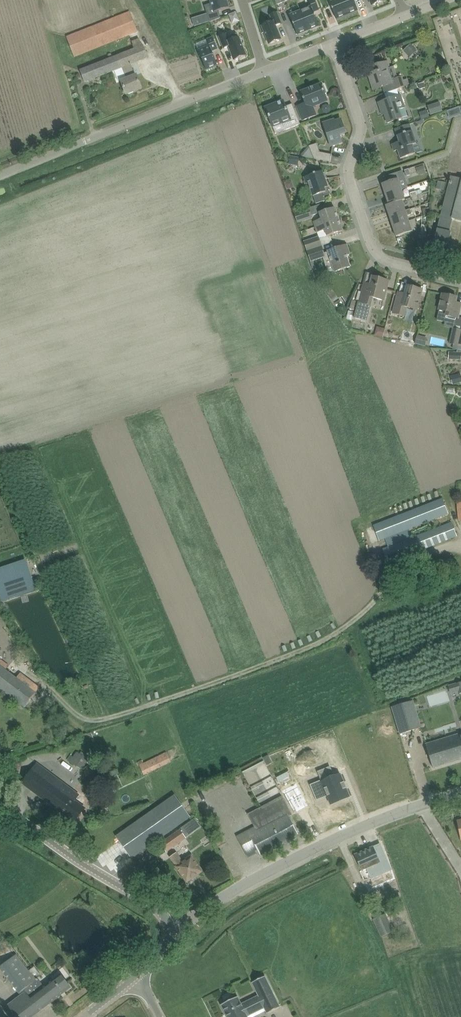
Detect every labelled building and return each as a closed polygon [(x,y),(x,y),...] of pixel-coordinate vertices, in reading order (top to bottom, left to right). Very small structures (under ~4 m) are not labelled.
[(209,20),(221,16),(219,9),(229,6),(227,0),(210,0),(211,2),(204,4),(207,13),(209,20)] [(308,30),(319,26),(314,12),(319,10),(315,0),(310,0),(309,0),(312,7),(301,11),(308,30)] [(344,0),(337,0),(332,2),(331,0),(325,0),(328,9),(334,7),(340,21),(350,17),(344,0)] [(350,17),(361,12),(356,0),(344,0),(350,17)] [(308,30),(301,11),(290,16),(298,34),(308,30)] [(137,32),(130,12),(67,37),(75,58),(137,32)] [(262,26),(270,44),(281,40),(276,26),(281,24),(277,12),(271,15),(273,21),(262,26)] [(193,26),(209,21),(206,13),(190,18),(193,26)] [(233,23),(239,21),(236,13),(230,15),(233,23)] [(226,34),(220,36),(224,48),(230,46),(235,60),(246,56),(237,33),(227,37),(226,34)] [(199,51),(206,70),(218,65),(212,51),(218,49),(213,38),(207,40),(210,46),(199,51)] [(411,44),(408,47),(414,54),(417,51),(411,44)] [(80,70),(81,73),(85,82),(122,67),(127,79),(121,81),(127,95),(142,89),(137,75),(136,75),(131,64),(148,57),(144,45),(80,70)] [(387,69),(390,68),(387,62),(371,67),(373,73),(372,73),(374,78),(371,79),(374,90),(383,87),(385,93),(394,90),(405,86),(403,80),(402,77),(391,81),(387,69)] [(328,101),(328,100),(325,94),(327,93),(324,85),(322,86),(321,84),(301,92),(305,103),(297,106),(303,121),(316,116),(313,107),(328,101)] [(400,96),(388,100),(378,103),(381,112),(384,111),(388,123),(402,119),(399,110),(404,108),(400,96)] [(301,124),(294,108),(293,104),(292,104),(286,107),(284,101),(282,102),(282,101),(281,102),(277,103),(277,104),(266,108),(266,110),(264,110),(267,118),(269,118),(273,127),(281,124),(284,131),(283,131),(284,131),(301,124)] [(440,102),(428,106),(431,115),(443,111),(440,102)] [(450,110),(453,118),(460,115),(460,110),(460,107),(450,110)] [(427,110),(420,113),(422,120),(429,117),(427,110)] [(334,120),(324,123),(331,146),(342,143),(339,135),(340,135),(341,135),(341,134),(344,134),(344,133),(346,133),(342,120),(335,122),(334,120)] [(410,124),(405,126),(395,129),(400,142),(392,144),(394,151),(398,150),(401,159),(410,156),(416,154),(413,145),(416,144),(410,124)] [(302,158),(315,160),(312,153),(310,148),(302,158)] [(320,152),(319,150),(312,153),(315,160),(330,163),(332,155),(320,152)] [(298,166),(299,157),(291,156),(290,165),(298,166)] [(416,168),(418,176),(426,173),(424,166),(416,168)] [(316,204),(321,203),(326,201),(323,193),(329,191),(326,180),(327,179),(326,173),(324,174),(323,171),(313,174),(305,177),(307,184),(309,183),(314,196),(316,204)] [(439,227),(450,229),(452,220),(460,222),(460,179),(451,177),(439,227)] [(382,184),(386,195),(401,190),(398,179),(382,184)] [(446,183),(438,181),(436,189),(444,191),(446,183)] [(386,195),(389,205),(403,201),(405,200),(401,190),(386,195)] [(406,211),(403,201),(389,205),(386,206),(390,216),(406,211)] [(312,215),(318,214),(316,205),(310,207),(312,215)] [(297,223),(303,222),(301,216),(311,213),(309,208),(299,211),(294,213),(297,223)] [(335,208),(325,211),(320,213),(322,218),(314,221),(316,228),(339,220),(335,208)] [(390,216),(393,226),(409,221),(407,216),(412,214),(410,209),(406,211),(390,216)] [(339,220),(316,228),(319,233),(326,231),(328,236),(333,234),(343,231),(339,220)] [(413,232),(409,221),(393,226),(397,237),(413,232)] [(449,232),(450,229),(439,227),(433,250),(446,254),(452,233),(449,232)] [(319,236),(304,241),(308,252),(322,247),(319,236)] [(335,272),(341,270),(350,267),(346,255),(350,254),(347,245),(338,248),(328,252),(335,272)] [(326,257),(322,247),(308,252),(311,262),(326,257)] [(361,295),(360,301),(355,319),(367,321),(368,314),(371,305),(374,297),(384,300),(386,291),(389,281),(373,277),(370,287),(364,286),(361,295)] [(418,309),(424,289),(409,285),(405,296),(399,295),(394,313),(405,316),(407,306),(418,309)] [(448,317),(459,318),(459,315),(460,307),(460,306),(456,304),(457,298),(443,294),(441,304),(439,311),(437,321),(447,323),(448,317)] [(383,336),(383,328),(375,327),(375,336),(383,336)] [(450,344),(459,346),(460,338),(460,330),(453,329),(450,344)] [(415,343),(426,347),(428,338),(417,336),(415,343)] [(457,351),(457,352),(449,352),(449,359),(460,360),(460,351),(457,351)] [(451,376),(453,385),(460,383),(460,374),(451,376)] [(373,526),(379,541),(448,514),(443,499),(373,526)] [(452,522),(382,550),(388,564),(457,537),(452,522)] [(28,560),(5,569),(11,585),(34,577),(28,560)] [(0,665),(0,689),(25,708),(37,693),(19,679),(23,674),(21,673),(17,678),(0,665)] [(392,707),(400,735),(422,728),(414,701),(392,707)] [(460,759),(460,733),(426,745),(433,768),(460,759)] [(66,760),(77,767),(77,766),(82,770),(88,761),(77,752),(74,756),(70,754),(66,760)] [(138,762),(144,776),(171,763),(166,752),(144,763),(142,760),(138,762)] [(273,763),(269,755),(263,758),(267,766),(273,763)] [(37,764),(29,775),(23,783),(75,822),(85,809),(75,801),(79,796),(37,764)] [(322,780),(310,784),(316,800),(327,796),(331,804),(341,801),(348,798),(349,798),(346,789),(347,789),(345,783),(344,783),(341,775),(323,782),(322,780)] [(191,817),(176,796),(117,837),(132,858),(191,817)] [(283,796),(262,807),(265,812),(251,819),(255,827),(257,832),(288,815),(289,817),(293,815),(283,796)] [(299,836),(289,817),(288,815),(257,832),(255,827),(251,819),(265,812),(262,807),(248,814),(255,828),(237,837),(248,858),(256,853),(257,853),(259,852),(261,856),(299,836)] [(167,852),(186,838),(180,830),(161,844),(167,852)] [(385,859),(383,855),(379,845),(374,848),(373,847),(355,855),(359,864),(362,869),(365,868),(372,883),(380,880),(374,864),(385,859)] [(183,862),(177,853),(170,858),(187,882),(202,871),(197,863),(191,856),(183,862)] [(373,920),(382,939),(394,933),(386,914),(373,920)] [(65,980),(61,974),(45,987),(38,978),(36,980),(17,954),(15,956),(0,967),(0,968),(22,996),(4,1010),(10,1016),(33,1016),(71,987),(65,980)] [(262,1002),(268,1014),(280,1008),(265,977),(253,983),(259,996),(241,1004),(238,997),(234,999),(233,996),(224,1001),(226,1003),(222,1005),(228,1016),(248,1016),(245,1010),(262,1002)]
